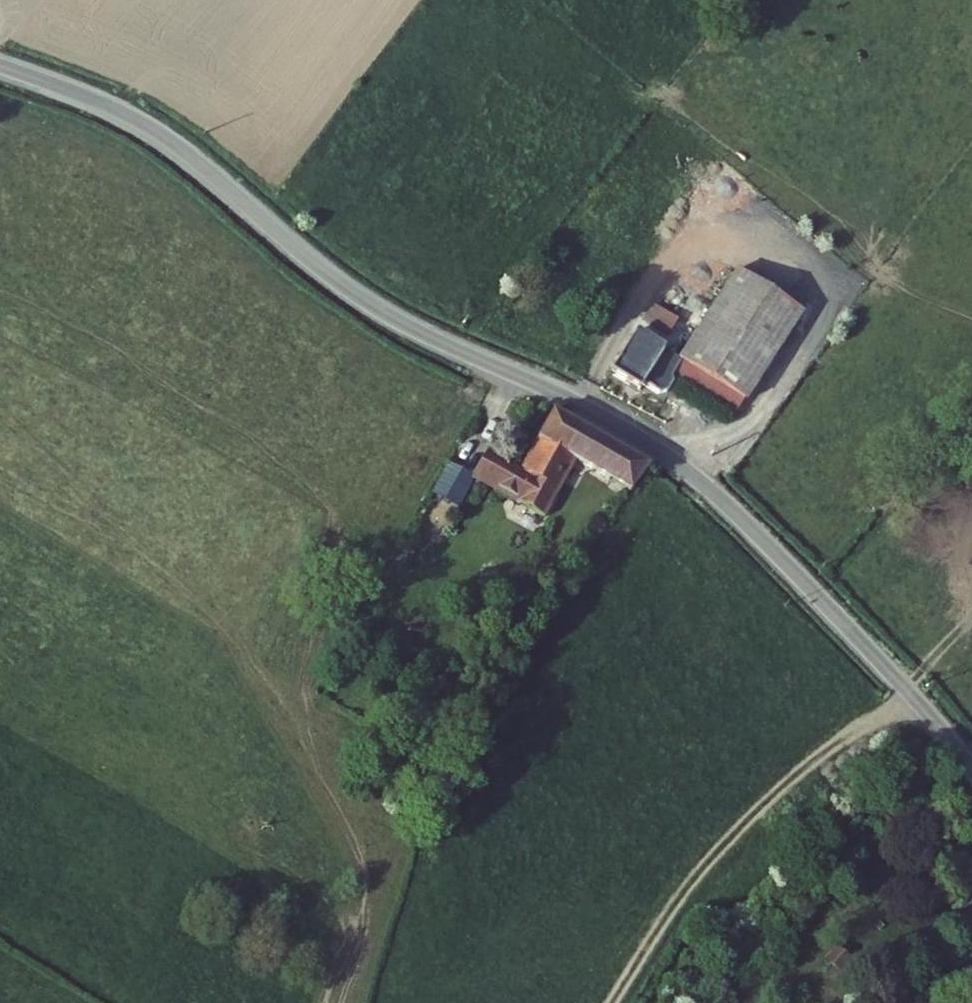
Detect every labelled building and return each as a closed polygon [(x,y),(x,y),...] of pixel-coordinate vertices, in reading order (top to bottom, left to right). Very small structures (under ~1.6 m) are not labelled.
[(767,376),(672,302),(643,342),(679,368),(670,381),(634,353),(605,392),(630,408),(634,403),(648,413),(655,411),(659,406),(661,400),(661,396),(718,441),(767,376)] [(480,449),(467,470),(512,496),(491,533),(521,550),(569,465),(620,493),(634,472),(542,419),(513,467),(480,449)]
